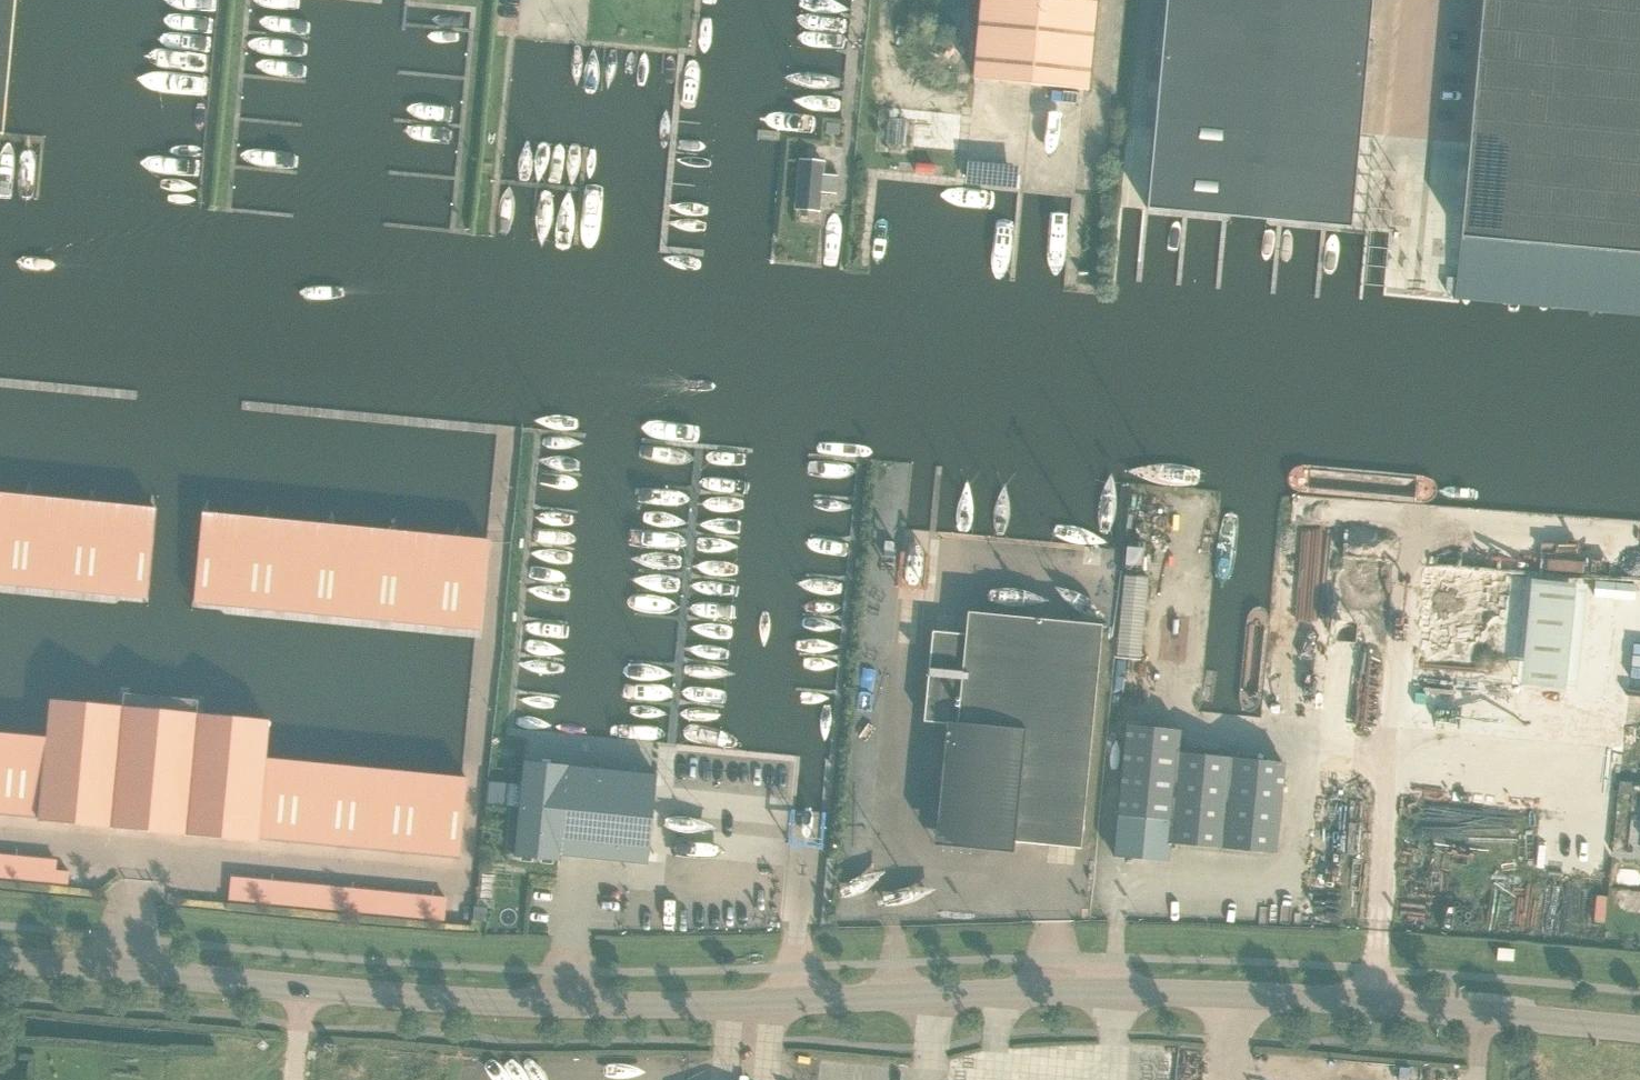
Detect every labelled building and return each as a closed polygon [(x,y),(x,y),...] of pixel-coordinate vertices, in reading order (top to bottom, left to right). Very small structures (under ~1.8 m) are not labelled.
[(16,0),(0,0),(0,134),(3,134),(16,0)] [(972,79),(1087,90),(1096,0),(980,0),(972,79)] [(1147,209),(1231,216),(1349,227),(1369,0),(1166,0),(1147,209)] [(1460,237),(1639,254),(1639,0),(1482,0),(1460,237)] [(796,209),(818,211),(820,192),(836,193),(837,175),(822,174),(823,161),(800,159),(796,209)] [(146,598),(155,508),(0,493),(0,584),(146,598)] [(194,602),(480,629),(489,540),(203,513),(194,602)] [(1472,557),(1471,536),(1457,536),(1458,558),(1472,557)] [(1576,579),(1532,574),(1521,680),(1565,685),(1576,579)] [(1119,658),(1140,660),(1148,578),(1127,576),(1119,658)] [(991,839),(990,850),(1013,852),(1014,841),(1080,848),(1102,625),(967,612),(965,634),(932,631),(924,721),(957,724),(946,835),(991,839)] [(458,856),(466,778),(265,759),(269,721),(50,700),(47,738),(0,733),(0,812),(39,816),(38,821),(257,841),(257,837),(458,856)] [(1126,726),(1114,856),(1167,861),(1169,842),(1275,853),(1284,763),(1177,753),(1180,731),(1126,726)] [(560,854),(647,863),(656,775),(569,766),(523,761),(514,850),(560,854)] [(775,866),(781,802),(706,795),(705,807),(713,808),(712,819),(729,821),(730,805),(750,807),(749,824),(762,825),(760,847),(763,848),(761,865),(775,866)] [(63,882),(64,871),(53,870),(54,857),(0,853),(0,878),(63,882)] [(472,920),(485,921),(486,908),(473,906),(472,920)] [(1466,1070),(1420,1070),(1420,1079),(1466,1079),(1466,1070)]
